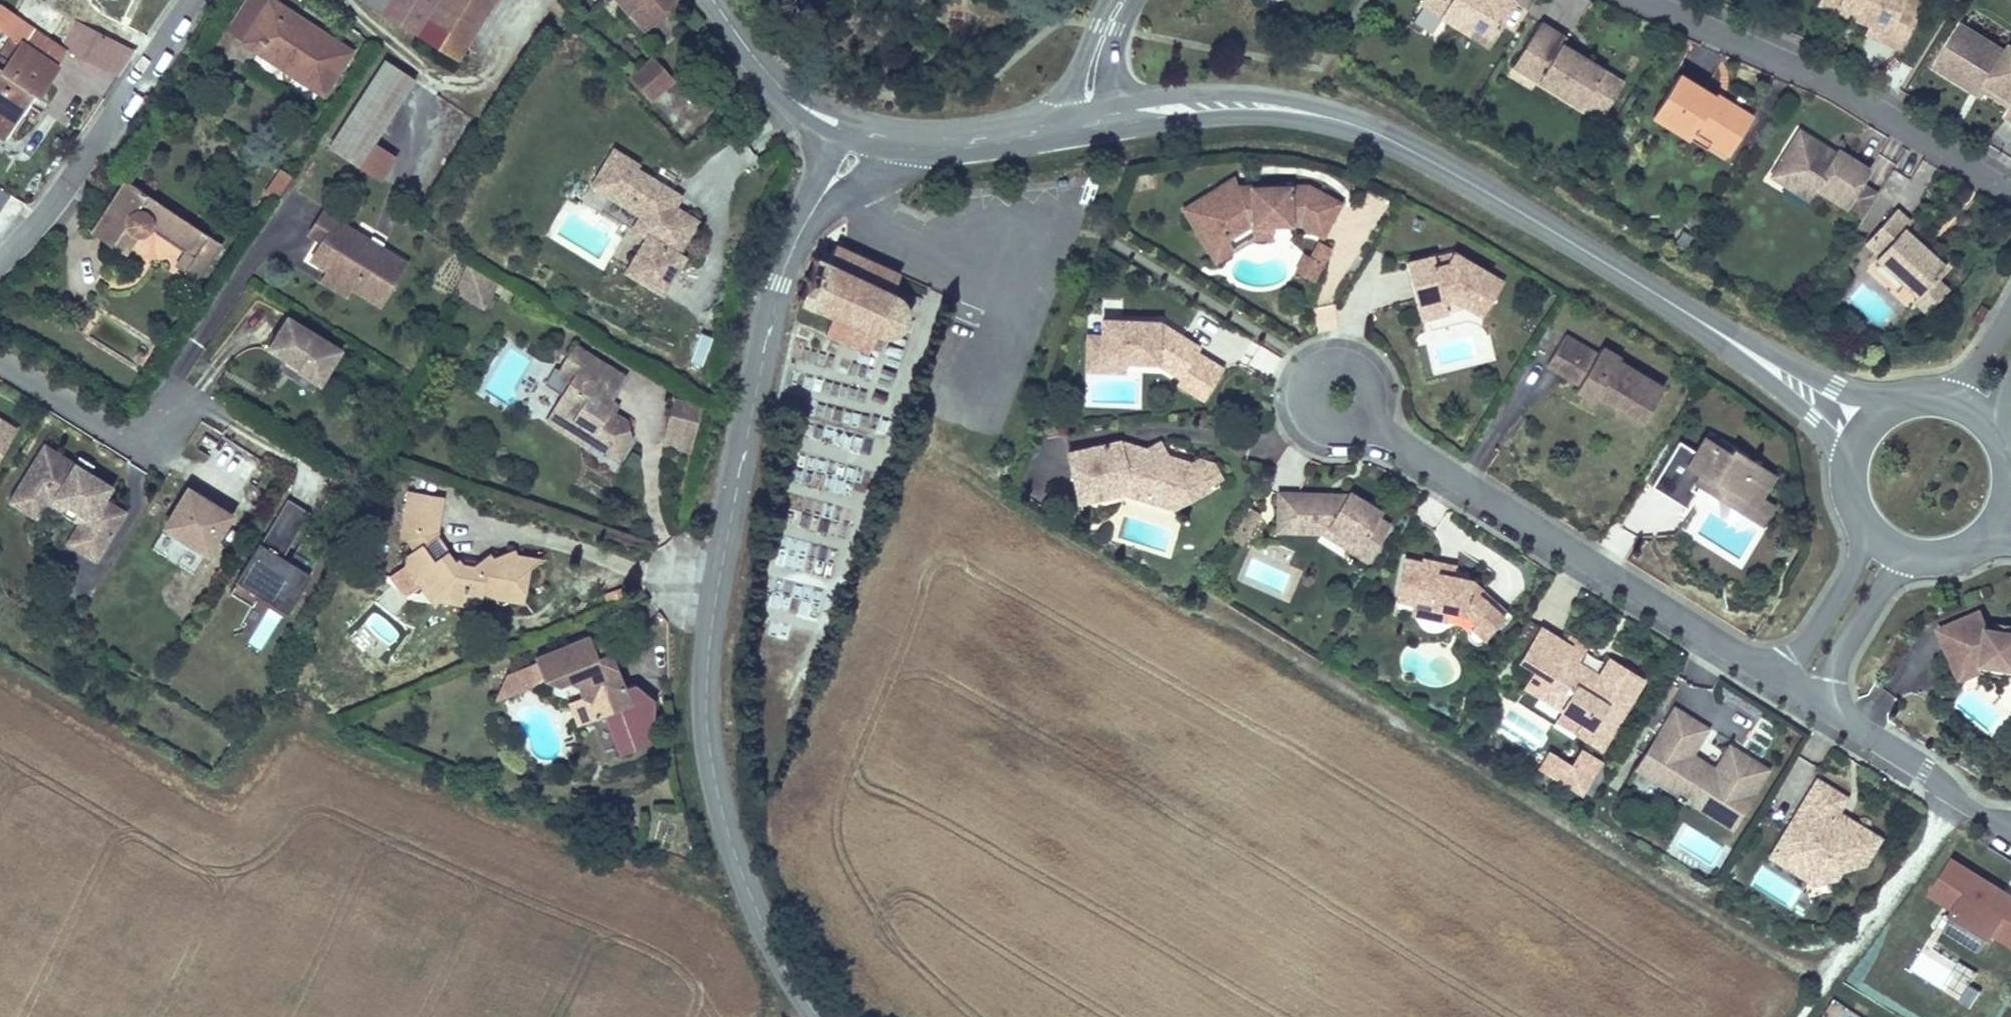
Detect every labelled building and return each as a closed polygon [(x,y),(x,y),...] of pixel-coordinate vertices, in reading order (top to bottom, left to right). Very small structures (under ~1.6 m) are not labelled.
[(271,4),(265,0),(245,0),(225,31),(244,44),(271,4)] [(372,4),(406,29),(423,0),(374,0),(372,4)] [(447,60),(448,61),(486,0),(423,0),(406,29),(447,60)] [(677,0),(617,0),(646,29),(677,0)] [(1508,0),(1421,0),(1486,38),(1508,0)] [(1854,5),(1851,15),(1867,21),(1865,28),(1882,35),(1897,0),(1838,0),(1854,5)] [(0,4),(0,30),(9,36),(17,42),(20,38),(57,64),(66,51),(67,49),(60,45),(0,4)] [(347,54),(271,4),(244,44),(320,95),(347,54)] [(1539,18),(1518,49),(1542,64),(1536,73),(1580,100),(1602,64),(1562,39),(1565,34),(1539,18)] [(1959,18),(1950,32),(1983,49),(1989,37),(1959,18)] [(60,45),(67,49),(66,51),(118,77),(135,50),(74,19),(60,45)] [(343,25),(341,24),(333,38),(350,49),(358,36),(343,25)] [(1950,32),(1933,60),(1965,81),(1967,73),(1982,83),(2010,102),(2005,111),(2010,115),(2010,40),(2008,38),(2002,46),(1989,37),(1983,49),(1950,32)] [(17,42),(9,36),(0,49),(0,67),(17,42)] [(38,99),(60,66),(57,64),(20,38),(17,42),(0,67),(0,73),(33,96),(38,99)] [(1542,64),(1518,49),(1513,58),(1536,73),(1542,64)] [(327,147),(380,181),(396,157),(375,143),(416,80),(384,59),(327,147)] [(649,103),(672,81),(651,60),(628,82),(649,103)] [(1597,111),(1619,76),(1602,64),(1580,100),(1597,111)] [(1706,141),(1710,144),(1719,132),(1732,140),(1748,114),(1722,98),(1716,103),(1706,96),(1707,92),(1673,71),(1658,95),(1678,106),(1670,118),(1706,141)] [(2,141),(33,96),(0,73),(0,139),(2,141)] [(1967,73),(1965,81),(1979,90),(1982,83),(1967,73)] [(1701,147),(1706,141),(1670,118),(1678,106),(1658,95),(1646,113),(1701,147)] [(1790,155),(1778,156),(1780,180),(1783,182),(1789,178),(1809,190),(1815,183),(1841,200),(1858,175),(1865,165),(1834,148),(1827,148),(1820,149),(1818,140),(1796,129),(1787,143),(1790,155)] [(1719,132),(1710,144),(1724,153),(1732,140),(1719,132)] [(1787,143),(1778,156),(1790,155),(1787,143)] [(682,249),(701,216),(686,208),(683,213),(675,208),(668,205),(677,188),(637,166),(639,162),(615,149),(598,180),(648,207),(637,226),(652,234),(633,269),(669,290),(689,253),(682,249)] [(264,195),(275,202),(291,178),(278,170),(264,195)] [(1869,182),(1858,175),(1841,200),(1855,207),(1869,182)] [(1319,240),(1336,206),(1303,188),(1246,188),(1246,196),(1234,195),(1227,178),(1178,214),(1204,249),(1221,237),(1224,242),(1246,226),(1276,227),(1295,228),(1319,240)] [(1789,178),(1783,182),(1806,196),(1809,190),(1789,178)] [(648,207),(598,180),(595,185),(644,213),(648,207)] [(199,249),(189,267),(204,275),(224,237),(177,212),(121,181),(92,233),(113,244),(126,220),(130,232),(136,238),(142,238),(150,236),(157,227),(191,244),(199,249)] [(0,188),(0,208),(10,195),(0,188)] [(675,208),(684,192),(677,188),(668,205),(675,208)] [(1877,250),(1875,255),(1916,293),(1913,297),(1923,306),(1944,285),(1934,276),(1943,267),(1903,228),(1910,220),(1894,206),(1864,239),(1877,250)] [(408,262),(322,209),(306,236),(319,243),(308,261),(325,272),(339,280),(338,283),(350,290),(379,308),(408,262)] [(1216,264),(1253,235),(1276,236),(1276,227),(1246,226),(1224,242),(1221,237),(1204,249),(1216,264)] [(892,288),(899,271),(835,242),(827,258),(815,252),(796,300),(831,315),(823,333),(865,352),(874,333),(880,334),(887,334),(893,332),(898,330),(902,325),(906,319),(907,312),(906,305),(904,300),(900,295),(896,291),(892,288)] [(181,264),(189,267),(199,249),(191,244),(181,264)] [(1320,266),(1327,251),(1316,245),(1309,261),(1320,266)] [(1483,318),(1501,284),(1451,256),(1444,269),(1437,270),(1433,258),(1406,264),(1415,306),(1442,300),(1443,304),(1453,302),(1468,310),(1483,318)] [(1444,269),(1451,256),(1433,258),(1437,270),(1444,269)] [(1311,284),(1320,266),(1309,261),(1302,258),(1293,275),(1311,284)] [(484,311),(500,280),(468,260),(454,292),(484,311)] [(339,280),(325,272),(319,282),(346,298),(350,290),(338,283),(339,280)] [(1419,321),(1468,310),(1453,302),(1443,304),(1442,300),(1415,306),(1419,321)] [(1988,304),(1978,300),(1968,317),(1977,323),(1988,304)] [(336,353),(284,319),(265,350),(281,359),(281,360),(295,368),(294,372),(315,386),(336,353)] [(1195,351),(1165,333),(1160,340),(1153,336),(1154,325),(1083,326),(1084,342),(1069,342),(1069,353),(1085,352),(1085,356),(1105,355),(1105,365),(1110,365),(1151,366),(1176,381),(1172,386),(1200,403),(1216,376),(1190,360),(1192,356),(1195,351)] [(701,363),(712,334),(700,330),(689,359),(701,363)] [(1655,387),(1610,358),(1612,356),(1594,345),(1590,351),(1558,331),(1540,358),(1572,379),(1569,384),(1587,395),(1590,391),(1635,419),(1655,387)] [(575,358),(582,350),(572,343),(566,353),(575,358)] [(602,411),(607,401),(605,401),(622,377),(582,350),(575,358),(566,353),(559,364),(572,375),(564,386),(547,416),(560,426),(571,425),(587,437),(584,444),(613,462),(629,441),(622,423),(611,416),(602,411)] [(1110,377),(1110,365),(1105,365),(1105,355),(1085,356),(1085,352),(1069,353),(1069,378),(1110,377)] [(1219,372),(1192,356),(1190,360),(1216,376),(1219,372)] [(315,386),(294,372),(295,368),(281,360),(281,359),(272,372),(309,395),(315,386)] [(552,378),(564,386),(572,375),(559,364),(552,378)] [(616,407),(607,401),(602,411),(611,416),(616,407)] [(688,447),(693,404),(667,401),(662,444),(688,447)] [(13,426),(0,418),(0,447),(13,426)] [(1193,472),(1202,465),(1209,474),(1230,456),(1227,452),(1239,442),(1229,432),(1213,432),(1198,445),(1191,436),(1180,437),(1169,427),(1159,439),(1152,439),(1152,443),(1138,445),(1137,440),(1131,440),(1081,453),(1093,502),(1135,492),(1162,489),(1161,474),(1193,472)] [(1726,445),(1702,430),(1699,434),(1723,449),(1726,445)] [(1685,483),(1694,469),(1706,476),(1701,484),(1721,497),(1726,489),(1760,511),(1767,501),(1753,493),(1767,471),(1726,445),(1723,449),(1699,434),(1691,447),(1673,436),(1645,480),(1680,503),(1690,487),(1685,483)] [(110,483),(85,467),(89,462),(77,455),(73,461),(42,441),(15,483),(45,501),(75,520),(70,528),(99,546),(123,508),(102,495),(110,483)] [(400,497),(431,506),(435,491),(403,482),(400,497)] [(35,517),(45,501),(15,483),(5,498),(35,517)] [(227,515),(184,488),(161,526),(204,552),(227,515)] [(318,562),(325,550),(309,540),(304,550),(301,555),(295,551),(297,546),(325,502),(302,488),(244,582),(267,596),(273,585),(283,570),(309,586),(322,565),(318,562)] [(1760,511),(1726,489),(1721,497),(1755,519),(1760,511)] [(1095,509),(1137,499),(1135,492),(1093,502),(1095,509)] [(1378,524),(1383,515),(1350,495),(1345,503),(1338,499),(1335,504),(1326,498),(1283,494),(1280,531),(1326,536),(1330,530),(1361,550),(1378,524)] [(426,521),(431,506),(400,497),(391,530),(399,527),(404,539),(404,541),(397,544),(402,568),(419,574),(418,577),(440,591),(439,597),(465,603),(474,599),(475,591),(487,594),(487,597),(489,600),(492,602),(497,598),(498,596),(514,598),(524,558),(510,556),(504,550),(501,547),(487,551),(477,552),(462,559),(451,557),(443,558),(436,543),(421,549),(415,535),(428,529),(429,526),(426,521)] [(1248,546),(1265,519),(1253,511),(1244,525),(1235,538),(1248,546)] [(1361,550),(1330,530),(1326,536),(1319,547),(1345,564),(1348,559),(1365,570),(1389,531),(1378,524),(1361,550)] [(204,552),(161,526),(148,546),(190,573),(204,552)] [(99,546),(70,528),(63,538),(92,557),(99,546)] [(794,573),(829,571),(827,541),(792,543),(794,573)] [(304,550),(297,546),(295,551),(301,555),(304,550)] [(1469,614),(1462,602),(1435,585),(1440,577),(1424,566),(1423,570),(1407,560),(1384,598),(1400,608),(1403,603),(1416,611),(1413,616),(1431,626),(1442,633),(1453,647),(1461,642),(1470,656),(1483,648),(1464,618),(1469,614)] [(438,603),(439,597),(440,591),(418,577),(419,574),(402,568),(415,586),(425,600),(438,603)] [(283,570),(273,585),(299,601),(309,586),(283,570)] [(1431,626),(1413,616),(1416,611),(1403,603),(1400,608),(1384,598),(1380,605),(1396,615),(1395,616),(1426,635),(1431,626)] [(1978,624),(1971,606),(1929,624),(1940,651),(1952,646),(1959,665),(1973,660),(2010,669),(2010,632),(1978,624)] [(1596,749),(1638,682),(1605,661),(1593,681),(1570,667),(1577,656),(1536,631),(1516,662),(1530,671),(1534,664),(1548,672),(1534,696),(1557,710),(1578,723),(1571,733),(1596,749)] [(649,697),(626,686),(616,691),(602,655),(588,659),(580,637),(529,657),(530,661),(536,680),(554,686),(560,684),(568,687),(574,696),(574,701),(581,705),(587,719),(599,714),(616,753),(648,740),(649,697)] [(597,644),(580,637),(588,659),(602,655),(597,644)] [(1952,646),(1940,651),(1949,675),(1971,666),(2006,674),(2010,677),(2010,669),(1973,660),(1959,665),(1952,646)] [(530,661),(497,673),(505,692),(536,680),(530,661)] [(1534,696),(1548,672),(1534,664),(1530,671),(1520,687),(1534,696)] [(505,692),(497,673),(485,696),(488,699),(505,692)] [(581,705),(574,701),(563,705),(571,725),(587,719),(581,705)] [(1731,821),(1764,768),(1726,744),(1710,770),(1687,756),(1703,730),(1669,709),(1636,764),(1655,774),(1652,779),(1691,803),(1694,798),(1731,821)] [(1571,733),(1578,723),(1557,710),(1547,726),(1568,739),(1571,733)] [(1579,791),(1599,759),(1579,747),(1569,764),(1545,750),(1535,765),(1579,791)] [(1875,832),(1844,812),(1838,821),(1828,814),(1833,805),(1842,792),(1812,773),(1769,841),(1778,846),(1789,844),(1800,850),(1806,877),(1830,871),(1829,865),(1859,858),(1875,832)] [(1838,821),(1844,812),(1833,805),(1828,814),(1838,821)] [(1806,877),(1800,850),(1789,844),(1778,846),(1769,841),(1764,850),(1806,877)] [(1945,860),(1925,893),(1950,908),(1947,912),(1984,934),(1986,930),(2010,945),(2010,899),(1945,860)] [(1984,934),(1947,912),(1937,930),(1973,952),(1984,934)] [(1987,985),(1961,966),(1945,988),(1971,1007),(1987,985)]
